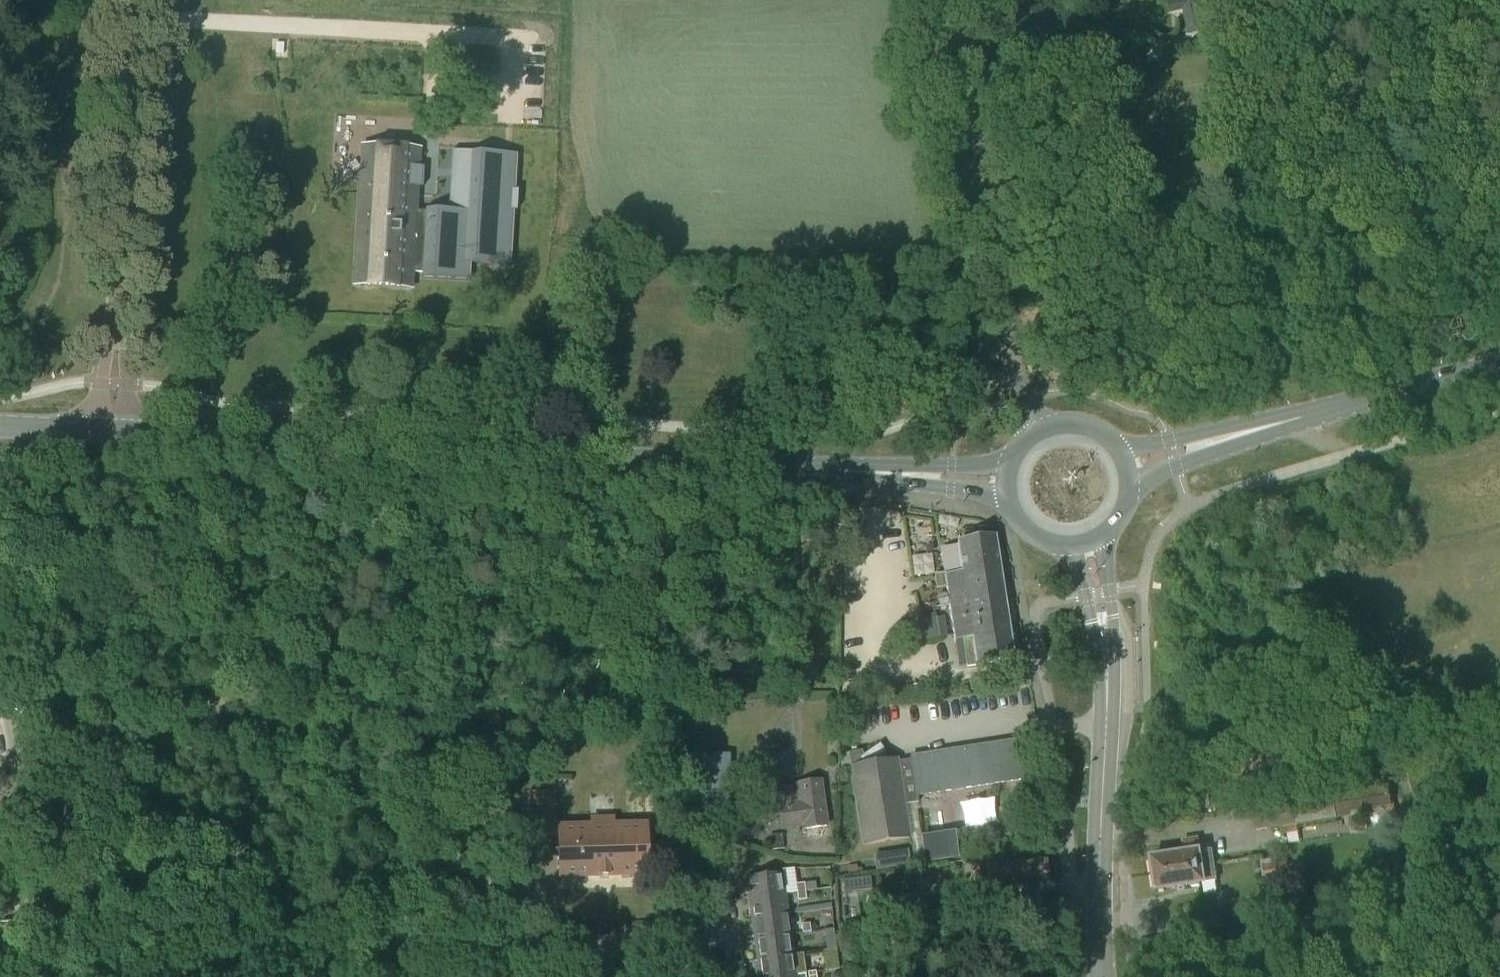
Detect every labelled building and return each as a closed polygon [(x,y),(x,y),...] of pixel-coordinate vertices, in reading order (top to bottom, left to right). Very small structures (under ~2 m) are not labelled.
[(1189,37),(1206,34),(1199,0),(1183,0),(1169,3),(1171,15),(1184,13),(1189,37)] [(359,202),(355,282),(413,285),(413,272),(413,270),(417,209),(418,185),(423,185),(424,166),(419,166),(420,147),(362,143),(359,202)] [(413,270),(413,272),(422,272),(422,276),(471,279),(472,261),(511,263),(514,209),(516,209),(518,189),(515,189),(517,153),(453,149),(450,209),(447,209),(426,207),(426,209),(417,209),(413,270)] [(968,664),(1014,658),(996,535),(957,541),(961,570),(946,573),(946,571),(936,572),(937,581),(938,587),(948,585),(955,637),(964,636),(968,664)] [(939,637),(923,640),(923,645),(950,641),(946,611),(934,612),(935,617),(936,617),(939,637)] [(935,617),(920,620),(923,640),(939,637),(936,617),(935,617)] [(988,675),(969,678),(970,688),(989,685),(988,675)] [(911,757),(899,759),(906,802),(920,799),(918,793),(1032,775),(1026,737),(910,755),(911,757)] [(905,802),(906,802),(899,759),(898,759),(898,757),(885,759),(874,747),(863,756),(862,751),(851,753),(853,767),(864,842),(910,835),(905,802)] [(730,830),(729,785),(729,754),(701,755),(703,831),(730,830)] [(827,835),(826,824),(820,778),(801,781),(797,782),(775,785),(775,791),(780,826),(803,823),(803,827),(805,827),(807,838),(827,835)] [(476,779),(471,798),(479,800),(484,781),(476,779)] [(1296,824),(1349,815),(1353,814),(1353,811),(1392,804),(1388,783),(1253,804),(1256,829),(1281,825),(1283,833),(1297,830),(1296,824)] [(531,835),(543,835),(555,835),(554,788),(530,789),(531,835)] [(646,823),(559,825),(560,876),(647,873),(646,823)] [(959,853),(955,829),(923,834),(927,858),(959,853)] [(782,836),(771,837),(772,850),(784,849),(782,836)] [(1215,864),(1214,854),(1213,848),(1200,850),(1198,837),(1183,840),(1185,852),(1152,857),(1154,875),(1181,870),(1181,869),(1215,864)] [(909,850),(882,854),(884,868),(911,864),(909,850)] [(1045,855),(985,863),(989,886),(1048,878),(1045,855)] [(1260,860),(1263,880),(1290,876),(1287,860),(1273,862),(1272,858),(1260,860)] [(1181,870),(1154,875),(1157,889),(1217,880),(1215,864),(1181,869),(1181,870)] [(745,876),(748,897),(784,892),(781,871),(745,876)] [(843,879),(845,893),(873,890),(871,876),(843,879)] [(795,882),(796,890),(804,889),(803,881),(795,882)] [(805,897),(804,889),(796,890),(797,898),(805,897)] [(748,897),(751,917),(787,912),(784,892),(748,897)] [(953,897),(955,907),(976,904),(975,894),(953,897)] [(751,917),(754,938),(790,933),(787,912),(751,917)] [(801,923),(802,931),(810,930),(809,922),(801,923)] [(833,929),(824,930),(827,950),(836,948),(833,929)] [(793,953),(790,933),(754,938),(757,958),(793,953)] [(759,976),(766,976),(795,973),(795,972),(793,953),(757,958),(759,976)]
